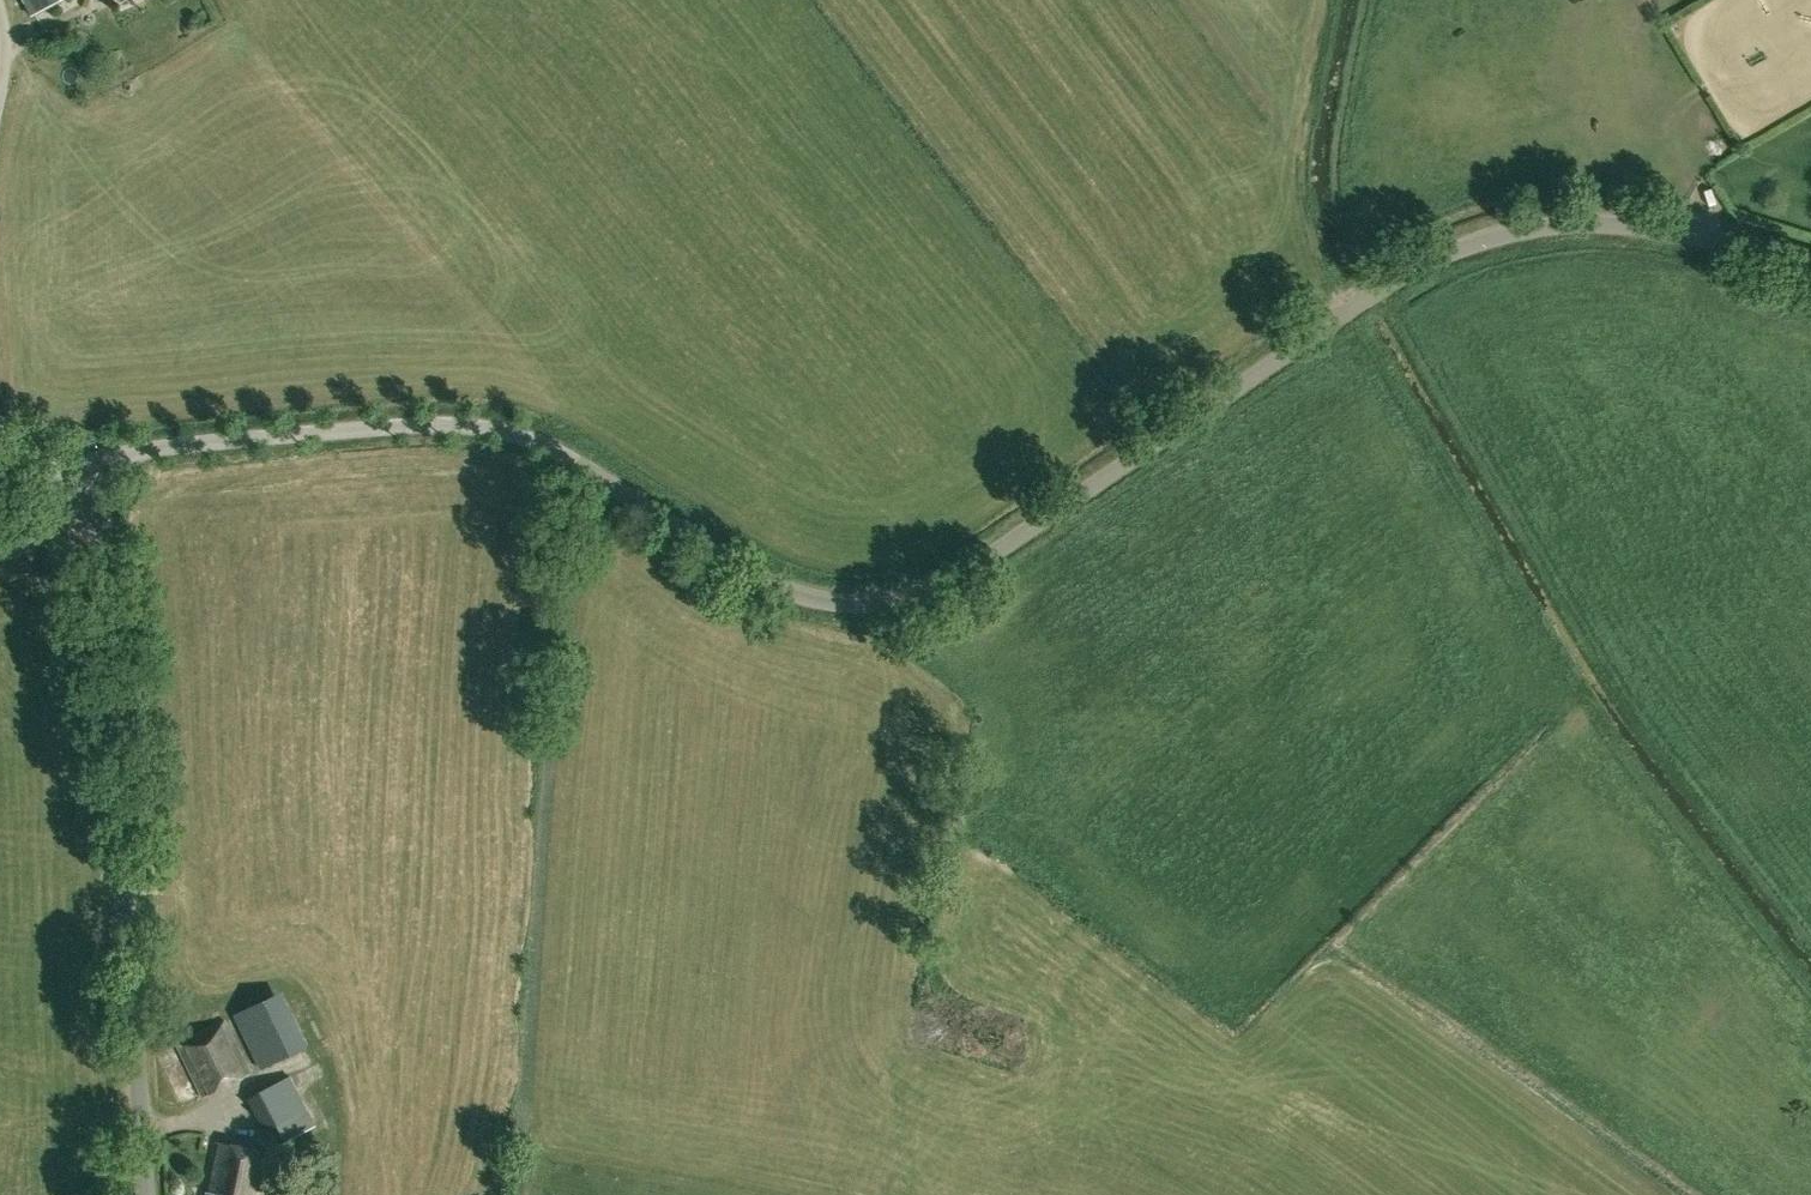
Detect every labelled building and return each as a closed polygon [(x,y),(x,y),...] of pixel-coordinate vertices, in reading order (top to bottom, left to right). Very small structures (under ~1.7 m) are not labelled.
[(30,16),(59,0),(22,0),(30,16)] [(233,1015),(260,1070),(308,1046),(283,991),(233,1015)] [(224,1019),(176,1042),(202,1095),(250,1073),(224,1019)] [(308,1110),(291,1075),(246,1098),(263,1130),(308,1110)] [(270,1153),(217,1143),(207,1194),(262,1194),(270,1153)]
